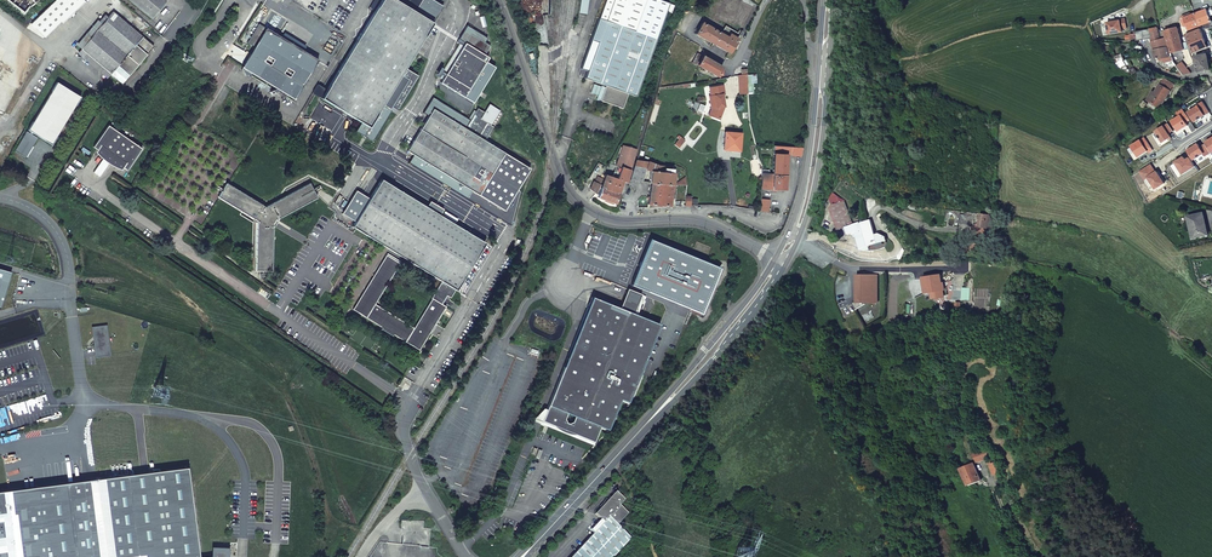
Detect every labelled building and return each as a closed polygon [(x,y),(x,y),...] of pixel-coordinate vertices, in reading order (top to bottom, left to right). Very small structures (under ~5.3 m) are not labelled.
[(72,0),(57,0),(32,25),(45,38),(78,6),(72,0)] [(152,19),(168,0),(129,0),(152,19)] [(394,0),(382,0),(327,89),(322,98),(361,122),(356,130),(372,140),(391,110),(382,104),(384,101),(396,109),(417,76),(404,68),(432,23),(414,12),(421,0),(408,0),(404,6),(394,0)] [(579,68),(586,71),(584,78),(605,86),(600,101),(622,108),(628,94),(635,96),(665,11),(671,13),(674,5),(659,0),(603,0),(579,68)] [(1207,10),(1195,15),(1199,27),(1204,25),(1211,22),(1207,10)] [(113,12),(108,18),(81,49),(110,74),(121,84),(153,46),(113,12)] [(1185,18),(1192,15),(1192,14),(1190,14),(1181,17),(1180,19),(1183,26),(1186,28),(1188,28),(1185,18)] [(81,49),(108,18),(105,15),(99,22),(98,20),(76,45),(81,49)] [(1199,27),(1195,15),(1192,15),(1185,18),(1188,28),(1189,31),(1199,27)] [(1107,24),(1109,35),(1122,33),(1122,30),(1126,29),(1125,20),(1120,21),(1120,22),(1107,24)] [(696,35),(730,54),(740,36),(741,37),(743,32),(739,30),(738,34),(725,27),(721,34),(702,23),(696,35)] [(317,60),(259,24),(247,42),(254,47),(242,67),(280,91),(279,92),(281,97),(287,95),(293,99),(317,60)] [(1135,33),(1137,41),(1140,41),(1151,39),(1154,50),(1169,47),(1167,38),(1160,41),(1158,29),(1150,30),(1135,33)] [(1177,29),(1166,32),(1167,38),(1169,47),(1171,54),(1184,51),(1177,29)] [(1200,30),(1188,35),(1186,36),(1193,55),(1207,48),(1200,30)] [(464,97),(488,58),(484,55),(490,45),(471,34),(465,43),(441,83),(464,97)] [(1169,47),(1154,50),(1156,60),(1160,59),(1160,62),(1164,61),(1165,66),(1175,64),(1173,62),(1171,54),(1169,47)] [(110,74),(81,49),(77,54),(106,79),(110,74)] [(1114,52),(1106,55),(1129,74),(1130,73),(1124,61),(1122,54),(1116,56),(1114,52)] [(692,63),(697,66),(702,57),(697,54),(692,63)] [(1195,57),(1197,65),(1208,63),(1207,55),(1195,57)] [(702,57),(697,66),(717,77),(722,68),(702,57)] [(1180,71),(1183,76),(1190,74),(1182,63),(1177,67),(1180,71)] [(1197,65),(1198,72),(1198,73),(1210,70),(1208,63),(1197,65)] [(747,88),(746,74),(742,75),(738,76),(739,88),(747,88)] [(1161,85),(1171,91),(1175,85),(1165,79),(1161,85)] [(38,136),(51,145),(80,97),(57,83),(28,130),(31,132),(30,134),(27,132),(15,151),(25,157),(38,136)] [(313,93),(322,98),(327,89),(318,84),(313,93)] [(1161,85),(1160,85),(1155,93),(1153,92),(1147,101),(1160,109),(1171,91),(1161,85)] [(717,110),(713,115),(714,116),(721,120),(728,110),(728,109),(726,109),(726,106),(728,106),(728,97),(730,97),(730,88),(716,88),(716,96),(715,96),(714,108),(717,110)] [(1206,100),(1211,96),(1208,91),(1202,95),(1206,100)] [(1205,101),(1201,96),(1193,100),(1198,106),(1205,101)] [(433,109),(407,151),(414,155),(409,163),(511,226),(521,192),(518,190),(531,169),(485,141),(494,127),(491,125),(492,125),(491,124),(499,110),(490,104),(485,112),(478,108),(465,128),(433,109)] [(491,124),(492,125),(500,111),(499,110),(491,124)] [(93,148),(127,171),(143,149),(109,126),(93,148)] [(725,133),(724,148),(732,149),(732,151),(740,151),(741,134),(725,133)] [(685,141),(679,136),(677,138),(679,140),(674,145),(678,148),(685,141)] [(1211,153),(1211,136),(1205,141),(1203,138),(1200,140),(1201,142),(1185,153),(1193,165),(1211,153)] [(605,175),(601,188),(618,194),(623,182),(626,183),(636,150),(623,146),(616,166),(621,168),(619,176),(616,175),(613,176),(613,178),(605,175)] [(773,175),(785,176),(787,155),(783,155),(784,147),(774,146),(772,175),(773,175)] [(787,155),(793,155),(793,147),(784,147),(783,155),(787,155)] [(793,155),(802,156),(803,148),(793,147),(793,155)] [(636,162),(630,181),(643,182),(646,169),(652,171),(650,183),(672,185),(674,173),(673,173),(673,169),(664,169),(664,167),(657,166),(649,163),(636,162)] [(785,176),(773,175),(772,175),(762,174),(761,188),(784,190),(785,180),(787,180),(787,177),(785,176)] [(685,178),(674,185),(686,186),(685,178)] [(452,288),(456,290),(485,243),(440,216),(444,209),(430,201),(426,207),(382,180),(353,227),(442,282),(439,286),(449,292),(452,288)] [(593,182),(590,189),(596,194),(600,184),(594,182),(593,182)] [(229,184),(221,197),(259,220),(258,270),(274,270),(275,225),(279,219),(319,197),(312,183),(268,207),(229,184)] [(650,183),(648,205),(670,207),(672,185),(650,183)] [(601,188),(598,196),(598,197),(615,204),(618,194),(601,188)] [(885,248),(887,242),(877,238),(862,229),(860,224),(857,225),(856,223),(852,225),(843,201),(839,202),(838,199),(835,200),(830,208),(838,230),(846,227),(848,234),(852,233),(855,232),(856,236),(861,249),(866,251),(880,250),(885,248)] [(760,201),(760,211),(768,212),(769,201),(760,201)] [(973,234),(996,237),(992,215),(982,214),(981,224),(978,224),(974,228),(973,234)] [(1192,224),(1195,238),(1208,235),(1203,214),(1188,217),(1190,224),(1192,224)] [(649,238),(630,281),(701,312),(720,269),(649,238)] [(451,298),(456,290),(452,288),(449,292),(439,286),(432,298),(433,299),(414,328),(375,304),(399,263),(387,256),(354,309),(381,327),(383,324),(389,328),(387,330),(393,334),(419,350),(446,306),(442,304),(447,296),(451,298)] [(0,268),(0,308),(7,310),(17,273),(0,268)] [(874,274),(854,274),(855,299),(850,302),(853,308),(862,303),(862,302),(870,302),(871,303),(874,301),(874,274)] [(628,289),(620,308),(633,314),(636,309),(641,311),(644,301),(640,299),(641,295),(628,289)] [(620,308),(592,297),(542,421),(553,426),(557,429),(563,432),(566,433),(570,434),(575,435),(594,442),(600,427),(608,430),(621,399),(628,403),(660,324),(633,314),(620,308)] [(101,327),(93,328),(96,356),(109,354),(106,330),(101,331),(101,327)] [(409,393),(414,383),(405,377),(402,381),(398,387),(409,393)] [(541,424),(593,445),(594,442),(575,435),(570,434),(566,433),(563,432),(557,429),(553,426),(542,421),(541,424)] [(974,453),(978,462),(978,463),(987,459),(992,457),(988,447),(974,453)] [(994,463),(990,464),(995,475),(1003,472),(999,461),(994,463)] [(971,486),(982,481),(975,464),(963,468),(971,486)] [(196,538),(187,467),(84,480),(45,485),(36,487),(38,502),(9,505),(7,490),(0,491),(0,556),(198,556),(196,538)] [(36,487),(7,490),(9,505),(38,502),(36,487)] [(632,538),(618,525),(629,513),(620,505),(625,499),(616,491),(595,514),(604,522),(571,556),(615,556),(632,538)]
